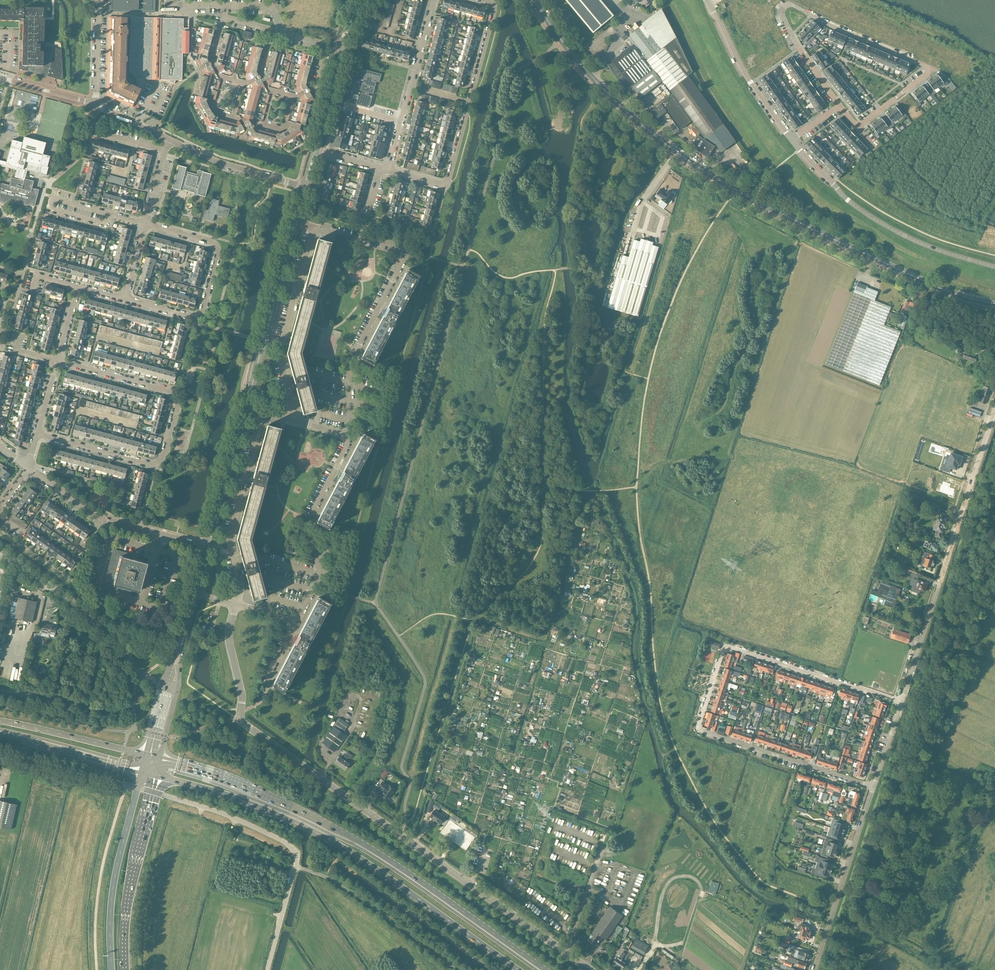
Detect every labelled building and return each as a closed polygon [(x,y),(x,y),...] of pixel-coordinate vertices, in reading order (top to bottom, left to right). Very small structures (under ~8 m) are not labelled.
[(153,0),(112,0),(111,9),(153,11),(153,0)] [(450,0),(449,0),(443,0),(442,7),(448,8),(450,0)] [(598,0),(565,0),(593,34),(608,22),(613,17),(598,0)] [(471,15),(473,6),(467,5),(465,13),(471,15)] [(61,50),(46,46),(46,41),(44,41),(45,20),(43,20),(44,8),(24,8),(23,9),(20,9),(19,10),(0,9),(0,20),(20,21),(20,19),(24,20),(23,63),(19,62),(19,69),(56,79),(63,81),(61,50)] [(483,18),(485,10),(479,8),(477,16),(483,18)] [(696,87),(688,76),(694,72),(661,9),(643,23),(644,25),(639,28),(633,34),(632,32),(629,34),(630,36),(628,38),(633,44),(607,65),(611,70),(610,70),(612,72),(612,71),(627,91),(632,87),(640,98),(662,82),(646,61),(647,61),(670,90),(672,94),(705,139),(706,138),(715,144),(721,153),(736,142),(724,125),(696,87)] [(127,74),(128,17),(109,17),(109,18),(107,92),(110,97),(132,107),(140,90),(129,84),(126,80),(127,79),(128,80),(128,81),(129,81),(129,82),(130,83),(135,85),(135,84),(135,83),(134,82),(134,81),(133,80),(133,79),(132,78),(131,77),(131,76),(130,75),(129,75),(128,74),(127,74)] [(131,18),(129,72),(132,74),(134,76),(136,79),(137,82),(137,86),(141,87),(141,88),(142,86),(145,79),(166,80),(174,84),(176,80),(182,80),(182,77),(182,64),(182,63),(183,53),(188,54),(188,49),(189,28),(188,28),(183,28),(184,19),(160,18),(130,17),(130,18),(131,18)] [(449,24),(450,21),(439,18),(437,24),(445,26),(446,23),(449,24)] [(813,20),(809,24),(816,32),(816,31),(820,27),(813,20)] [(816,32),(809,24),(805,28),(814,37),(818,33),(816,31),(816,32)] [(477,35),(478,29),(470,27),(469,33),(477,35)] [(213,36),(215,31),(205,28),(203,33),(213,36)] [(814,37),(805,28),(801,32),(810,41),(814,37)] [(250,39),(252,33),(243,30),(241,37),(250,39)] [(412,38),(414,32),(406,30),(404,36),(412,38)] [(442,38),(443,32),(435,30),(434,36),(442,38)] [(833,42),(837,33),(832,31),(827,42),(832,45),(833,42)] [(810,41),(801,32),(797,36),(806,45),(810,41)] [(233,41),(235,36),(224,33),(223,38),(233,41)] [(475,41),(477,35),(469,33),(467,39),(475,41)] [(838,44),(842,35),(837,33),(833,42),(838,44)] [(847,37),(842,35),(838,44),(843,47),(847,37)] [(363,40),(361,48),(367,49),(369,41),(370,39),(364,37),(363,40)] [(851,51),(855,41),(849,38),(845,49),(851,51)] [(474,47),(475,41),(467,39),(465,44),(474,47)] [(378,52),(381,44),(378,44),(378,40),(376,40),(375,43),(372,51),(378,52)] [(856,53),(861,43),(855,41),(851,51),(856,53)] [(862,56),(866,45),(861,43),(856,53),(862,56)] [(867,58),(872,48),(866,45),(862,56),(867,58)] [(261,54),(263,49),(253,46),(251,51),(261,54)] [(437,55),(439,50),(431,47),(429,53),(437,55)] [(396,57),(398,49),(392,48),(390,55),(396,57)] [(873,60),(877,50),(872,48),(867,58),(873,60)] [(822,56),(823,56),(825,55),(821,50),(811,57),(814,61),(822,56)] [(878,63),(883,52),(877,50),(873,60),(878,63)] [(281,59),(283,54),(272,51),(271,57),(281,59)] [(411,57),(412,53),(404,51),(402,58),(408,60),(409,56),(411,57)] [(884,65),(888,55),(883,52),(878,63),(884,65)] [(312,62),(314,57),(303,54),(302,60),(312,62)] [(889,67),(894,57),(888,55),(884,65),(889,67)] [(469,64),(471,58),(462,56),(461,62),(469,64)] [(796,62),(792,56),(783,63),(786,68),(796,62)] [(826,60),(825,60),(823,56),(822,56),(814,61),(817,66),(826,60)] [(895,70),(899,59),(894,57),(889,67),(895,70)] [(200,67),(209,62),(207,59),(196,61),(200,67)] [(226,67),(228,62),(218,59),(217,62),(224,67),(225,66),(226,67)] [(434,67),(436,61),(428,59),(426,65),(434,67)] [(827,59),(825,60),(826,60),(817,66),(821,71),(831,63),(827,59)] [(901,72),(905,62),(899,59),(895,70),(901,72)] [(458,61),(457,67),(459,68),(467,70),(469,64),(461,62),(458,61)] [(224,67),(217,62),(214,63),(219,73),(224,70),(223,68),(224,67)] [(789,74),(799,66),(796,62),(786,68),(790,73),(789,73),(789,74)] [(906,74),(911,64),(905,62),(901,72),(906,74)] [(792,79),(802,71),(799,66),(789,74),(792,79)] [(826,78),(835,71),(831,66),(822,73),(826,78)] [(216,75),(214,71),(214,70),(209,73),(208,72),(206,68),(201,71),(203,73),(202,76),(213,79),(214,76),(216,75)] [(375,87),(376,82),(379,83),(381,74),(367,70),(357,68),(356,74),(357,74),(355,80),(352,79),(350,86),(353,87),(353,89),(357,90),(362,91),(369,93),(373,94),(375,87)] [(466,76),(467,70),(459,68),(458,73),(466,76)] [(431,80),(433,73),(424,71),(423,77),(424,77),(423,78),(427,79),(430,80),(431,80)] [(797,83),(806,76),(802,71),(792,79),(793,78),(797,83)] [(839,76),(839,75),(835,71),(826,78),(830,83),(839,76)] [(276,80),(277,75),(267,72),(266,75),(274,81),(274,80),(276,80)] [(249,81),(258,75),(256,73),(247,74),(248,74),(246,75),(249,81)] [(937,74),(932,78),(939,88),(944,84),(946,86),(948,84),(944,79),(942,81),(937,74)] [(274,81),(266,75),(263,77),(264,78),(265,81),(268,86),(274,83),(273,81),(274,81)] [(770,79),(767,75),(759,80),(762,85),(770,79)] [(834,87),(844,79),(840,75),(839,75),(839,76),(830,83),(834,87)] [(799,88),(809,81),(806,76),(797,83),(800,88),(799,88)] [(939,88),(932,78),(927,82),(932,88),(930,90),(933,95),(936,93),(934,91),(939,87),(939,88)] [(463,87),(464,81),(456,79),(454,85),(463,87)] [(773,84),(770,79),(762,85),(765,89),(773,84)] [(838,92),(846,85),(847,85),(847,84),(844,79),(834,87),(838,92)] [(265,88),(263,84),(263,83),(259,86),(257,86),(255,81),(251,84),(252,86),(251,89),(262,92),(263,89),(265,88)] [(803,93),(813,86),(809,81),(799,88),(803,93)] [(777,88),(773,84),(765,89),(768,94),(777,88)] [(841,97),(850,90),(847,85),(846,85),(838,92),(841,97)] [(933,95),(930,90),(927,92),(922,85),(917,89),(925,99),(924,98),(929,94),(931,97),(933,95)] [(298,94),(307,89),(306,86),(296,87),(297,88),(295,89),(298,94)] [(806,98),(816,91),(813,86),(803,93),(806,98)] [(369,108),(372,96),(371,97),(368,96),(368,95),(369,93),(362,91),(362,93),(356,92),(357,90),(353,89),(350,88),(349,90),(346,102),(369,108)] [(771,98),(781,92),(780,92),(777,88),(768,94),(771,98)] [(925,99),(917,89),(912,93),(917,100),(915,101),(919,107),(919,106),(921,105),(920,103),(925,99)] [(845,101),(854,94),(850,90),(841,97),(845,101)] [(811,103),(820,96),(816,91),(806,98),(807,98),(811,103)] [(784,96),(781,92),(771,98),(775,103),(784,96)] [(314,101),(312,97),(308,99),(307,99),(304,94),(300,97),(301,99),(301,102),(311,105),(312,102),(314,101)] [(858,99),(854,94),(845,101),(849,106),(858,99)] [(692,121),(672,96),(652,111),(658,118),(667,112),(680,130),(692,121)] [(787,101),(784,96),(775,103),(778,107),(787,101)] [(814,107),(823,101),(820,96),(811,103),(814,107)] [(862,104),(863,103),(859,98),(858,99),(849,106),(853,111),(862,104)] [(258,107),(259,102),(249,99),(247,104),(258,107)] [(423,109),(424,103),(416,101),(415,107),(423,109)] [(790,105),(787,101),(778,107),(781,112),(790,105)] [(818,113),(827,106),(823,101),(814,107),(818,113)] [(866,108),(862,104),(853,111),(857,116),(866,108)] [(201,115),(211,109),(208,105),(199,110),(201,115)] [(793,109),(790,105),(781,112),(784,116),(794,109),(793,109)] [(895,106),(890,110),(897,119),(902,115),(904,118),(907,116),(903,111),(900,113),(895,106)] [(204,119),(213,114),(211,109),(201,115),(204,119)] [(255,118),(257,112),(246,109),(244,115),(255,118)] [(455,117),(456,111),(448,109),(446,115),(455,117)] [(787,120),(797,113),(794,109),(784,116),(787,120)] [(897,119),(890,110),(886,114),(885,114),(891,121),(888,122),(892,127),(895,125),(893,123),(892,122),(897,119)] [(420,120),(421,115),(413,112),(412,118),(420,120)] [(799,118),(796,114),(797,114),(797,113),(787,120),(790,125),(799,118)] [(208,126),(215,116),(213,114),(204,119),(208,126)] [(254,120),(255,118),(244,115),(244,117),(241,119),(244,123),(248,121),(249,121),(252,125),(256,123),(254,120)] [(342,115),(341,121),(353,124),(355,119),(342,115)] [(453,123),(455,117),(446,115),(445,121),(453,123)] [(215,127),(218,117),(215,116),(208,126),(215,127)] [(892,127),(888,122),(886,124),(881,117),(880,118),(876,121),(882,130),(887,127),(889,129),(892,127)] [(803,123),(799,118),(790,125),(793,130),(803,123)] [(835,131),(843,123),(838,119),(836,121),(830,126),(835,131)] [(244,129),(239,120),(236,122),(237,136),(240,134),(239,132),(244,129)] [(341,121),(339,126),(352,129),(351,129),(352,124),(353,124),(341,121)] [(882,130),(876,121),(871,125),(876,132),(873,134),(877,139),(880,137),(878,134),(882,130)] [(303,133),(305,125),(295,123),(294,125),(303,133)] [(839,135),(847,128),(843,123),(835,131),(839,135)] [(376,124),(375,130),(387,133),(388,128),(376,124)] [(417,132),(418,126),(410,124),(409,130),(417,132)] [(250,139),(259,128),(257,125),(248,131),(251,135),(248,136),(250,139)] [(303,133),(294,125),(292,127),(297,136),(303,133)] [(339,126),(338,131),(350,135),(352,129),(339,126)] [(297,136),(292,127),(287,130),(292,139),(297,136)] [(259,139),(262,129),(259,128),(250,139),(253,140),(254,138),(259,139)] [(843,140),(851,132),(847,128),(839,135),(843,140)] [(292,139),(287,130),(282,132),(288,142),(292,139)] [(373,135),(386,138),(387,133),(375,130),(376,130),(374,135),(373,135)] [(338,131),(337,136),(349,140),(350,135),(338,131)] [(847,144),(855,136),(851,132),(843,140),(847,144)] [(448,141),(450,135),(442,133),(440,138),(448,141)] [(373,135),(372,140),(384,144),(386,138),(373,135)] [(708,158),(715,146),(699,135),(691,147),(694,149),(708,158)] [(337,136),(335,142),(348,145),(349,140),(337,136)] [(851,148),(859,141),(855,136),(847,144),(851,148)] [(5,203),(6,201),(13,203),(13,202),(14,202),(27,206),(27,204),(34,206),(39,190),(32,188),(33,182),(34,182),(34,181),(25,179),(27,171),(46,176),(49,167),(48,167),(50,157),(43,155),(46,143),(24,137),(23,143),(12,140),(6,162),(0,160),(0,166),(16,170),(14,177),(20,179),(20,180),(11,178),(12,178),(10,186),(0,183),(0,202),(5,203)] [(809,149),(818,141),(814,137),(806,145),(809,149)] [(372,140),(370,146),(383,149),(384,144),(372,140)] [(98,151),(100,143),(94,141),(92,149),(98,151)] [(813,153),(821,145),(818,141),(809,149),(813,153)] [(855,153),(863,145),(859,141),(851,148),(855,153)] [(335,142),(334,147),(344,150),(345,145),(348,145),(335,142)] [(104,152),(106,144),(100,143),(98,151),(104,152)] [(445,152),(447,146),(439,144),(436,143),(434,149),(445,152)] [(817,156),(825,148),(821,145),(813,153),(817,156)] [(866,151),(868,150),(863,145),(855,153),(859,157),(863,154),(864,155),(867,152),(866,151)] [(370,146),(369,151),(381,154),(383,149),(370,146)] [(121,157),(123,149),(117,147),(115,155),(121,157)] [(820,160),(829,152),(825,148),(817,156),(820,160)] [(127,159),(129,151),(123,149),(121,157),(127,159)] [(444,158),(445,152),(434,149),(433,155),(444,158)] [(369,151),(367,156),(380,160),(381,154),(369,151)] [(824,164),(832,155),(829,152),(820,160),(824,164)] [(150,161),(152,155),(143,153),(141,159),(150,161)] [(409,161),(410,155),(402,153),(401,159),(409,161)] [(442,164),(444,158),(433,155),(431,161),(434,162),(442,164)] [(827,167),(836,159),(832,155),(824,164),(827,167)] [(148,167),(150,161),(141,159),(140,165),(148,167)] [(831,171),(839,163),(836,159),(827,167),(831,171)] [(337,168),(338,164),(329,162),(329,164),(327,163),(325,169),(333,171),(334,167),(337,168)] [(440,170),(442,164),(434,162),(432,168),(440,170)] [(834,175),(843,166),(839,163),(831,171),(834,175)] [(147,173),(148,167),(140,165),(138,171),(147,173)] [(205,197),(211,174),(203,172),(203,171),(198,170),(197,174),(185,171),(186,168),(186,167),(178,165),(172,188),(180,190),(180,189),(197,193),(197,194),(197,195),(205,197)] [(847,170),(843,166),(834,175),(838,179),(847,170)] [(95,175),(97,169),(89,167),(87,173),(95,175)] [(145,179),(147,173),(138,171),(137,176),(145,179)] [(367,180),(368,175),(360,172),(359,178),(367,180)] [(144,185),(145,179),(137,176),(135,182),(144,185)] [(365,186),(367,180),(359,178),(357,184),(365,186)] [(328,189),(330,183),(322,181),(320,187),(328,189)] [(406,187),(407,183),(402,181),(401,183),(396,182),(394,188),(402,190),(404,186),(406,187)] [(142,191),(144,185),(135,182),(134,188),(142,191)] [(327,195),(328,189),(320,187),(319,192),(327,195)] [(401,196),(402,190),(394,188),(393,194),(401,196)] [(669,203),(669,204),(670,204),(672,202),(672,201),(671,200),(675,195),(669,191),(667,193),(661,189),(657,194),(655,196),(661,201),(662,200),(668,205),(669,203)] [(362,198),(363,192),(355,190),(354,196),(362,198)] [(437,199),(439,193),(430,191),(429,197),(437,199)] [(325,201),(327,195),(319,192),(317,198),(325,201)] [(107,204),(110,195),(104,193),(101,202),(107,204)] [(393,194),(391,199),(399,202),(402,202),(404,197),(401,196),(393,194)] [(113,205),(115,197),(110,195),(107,204),(113,205)] [(426,196),(424,202),(427,203),(435,205),(437,199),(429,197),(426,196)] [(119,207),(121,198),(115,197),(113,205),(119,207)] [(125,208),(127,200),(121,198),(119,207),(125,208)] [(228,216),(230,209),(218,206),(219,201),(210,198),(208,205),(209,205),(208,211),(206,210),(205,210),(203,217),(205,217),(206,217),(206,219),(213,221),(215,215),(216,215),(222,217),(222,215),(227,216),(228,216)] [(130,210),(133,201),(127,200),(125,208),(130,210)] [(136,212),(139,203),(133,201),(130,210),(136,212)] [(352,201),(351,207),(351,208),(352,208),(351,209),(358,211),(358,210),(359,210),(360,204),(352,201)] [(434,211),(435,205),(427,203),(426,209),(434,211)] [(396,213),(398,207),(390,205),(388,211),(396,213)] [(395,219),(396,213),(388,211),(386,217),(395,219)] [(431,223),(432,217),(424,215),(422,220),(431,223)] [(48,227),(50,219),(44,217),(42,225),(48,227)] [(54,228),(56,220),(50,219),(48,227),(54,228)] [(429,229),(431,223),(422,220),(421,226),(429,229)] [(65,232),(67,223),(62,222),(59,230),(65,232)] [(70,236),(71,233),(73,225),(67,223),(65,232),(64,234),(70,236)] [(77,235),(79,227),(73,225),(71,233),(77,235)] [(83,236),(85,228),(79,227),(77,235),(83,236)] [(130,236),(132,230),(123,228),(121,234),(130,236)] [(94,239),(96,231),(91,230),(88,238),(94,239)] [(105,245),(108,234),(102,233),(100,241),(99,244),(105,245)] [(128,242),(130,236),(121,234),(120,239),(128,242)] [(155,247),(157,238),(151,236),(149,245),(155,247)] [(161,248),(163,240),(157,238),(155,247),(161,248)] [(127,248),(128,242),(120,239),(118,245),(127,248)] [(638,316),(659,247),(653,245),(653,242),(641,239),(640,242),(634,240),(629,256),(623,254),(607,307),(638,316)] [(167,250),(169,241),(163,240),(161,248),(167,250)] [(300,354),(317,289),(330,243),(319,240),(288,354),(300,354)] [(46,249),(48,243),(40,241),(38,247),(46,249)] [(172,251),(175,243),(169,241),(167,250),(172,251)] [(178,253),(181,244),(175,243),(172,251),(178,253)] [(184,255),(187,246),(181,244),(178,253),(184,255)] [(125,253),(127,248),(118,245),(117,251),(125,253)] [(45,255),(46,249),(38,247),(37,253),(45,255)] [(206,258),(208,252),(200,250),(198,256),(206,258)] [(122,265),(124,259),(115,257),(113,263),(122,265)] [(153,265),(155,259),(146,257),(144,263),(153,265)] [(41,267),(43,261),(35,259),(33,265),(41,267)] [(59,271),(61,262),(55,261),(53,270),(59,271)] [(65,273),(67,264),(61,262),(59,271),(65,273)] [(151,271),(153,265),(144,263),(143,269),(151,271)] [(71,274),(73,266),(67,264),(65,273),(71,274)] [(76,276),(79,267),(73,266),(71,274),(76,276)] [(82,277),(85,269),(79,267),(76,276),(82,277)] [(88,279),(90,270),(85,269),(82,277),(88,279)] [(150,277),(151,271),(143,269),(141,275),(150,277)] [(94,281),(96,272),(90,270),(88,279),(94,281)] [(389,333),(398,317),(405,303),(410,293),(419,277),(407,271),(360,359),(373,366),(374,363),(383,346),(385,341),(389,333)] [(100,282),(102,273),(96,272),(94,281),(100,282)] [(202,275),(194,273),(191,272),(189,278),(192,279),(200,281),(202,275)] [(105,284),(108,275),(102,273),(100,282),(105,284)] [(111,285),(113,277),(108,275),(105,284),(111,285)] [(148,283),(150,277),(141,275),(139,280),(148,283)] [(117,287),(120,278),(113,277),(111,285),(117,287)] [(199,287),(200,281),(192,279),(191,285),(199,287)] [(147,288),(148,283),(139,280),(138,286),(147,288)] [(879,385),(901,331),(884,325),(890,309),(891,307),(874,300),(878,291),(867,287),(867,286),(858,283),(825,364),(879,385)] [(50,295),(52,287),(47,285),(46,289),(44,288),(43,293),(44,293),(50,295)] [(145,294),(147,288),(138,286),(136,292),(145,294)] [(63,295),(64,290),(58,288),(56,296),(62,298),(61,300),(64,301),(66,295),(63,295)] [(165,300),(167,291),(161,290),(159,298),(165,300)] [(171,301),(173,293),(167,291),(165,300),(171,301)] [(32,301),(34,294),(29,292),(28,294),(24,293),(22,299),(30,301),(32,301)] [(182,305),(184,296),(179,295),(176,303),(182,305)] [(188,306),(190,298),(184,296),(182,305),(188,306)] [(194,308),(196,299),(190,298),(188,306),(194,308)] [(89,309),(91,300),(85,299),(83,308),(89,309)] [(95,311),(97,302),(91,300),(89,309),(95,311)] [(908,312),(911,307),(913,308),(914,304),(910,302),(909,303),(906,301),(901,311),(904,313),(905,311),(908,312)] [(101,312),(103,304),(97,302),(95,311),(101,312)] [(27,313),(28,307),(20,304),(19,310),(27,313)] [(107,314),(109,305),(103,304),(101,312),(107,314)] [(112,315),(115,307),(109,305),(107,314),(112,315)] [(118,317),(120,308),(115,307),(112,315),(118,317)] [(58,316),(60,310),(52,308),(50,314),(58,316)] [(124,319),(126,310),(120,308),(118,317),(124,319)] [(130,320),(132,311),(126,310),(124,319),(130,320)] [(135,322),(138,313),(132,311),(130,320),(135,322)] [(57,322),(58,316),(50,314),(48,313),(47,317),(49,317),(49,320),(57,322)] [(141,323),(144,315),(138,313),(135,322),(141,323)] [(147,325),(149,316),(144,315),(141,323),(147,325)] [(153,326),(155,318),(149,316),(147,325),(153,326)] [(904,327),(907,319),(901,317),(898,325),(904,327)] [(159,328),(161,319),(155,318),(153,326),(159,328)] [(86,328),(88,322),(80,319),(78,325),(86,328)] [(165,330),(167,321),(161,319),(159,328),(165,330)] [(22,330),(24,324),(16,322),(14,328),(22,330)] [(186,332),(188,326),(180,324),(178,330),(186,332)] [(85,333),(86,328),(78,325),(77,331),(85,333)] [(50,345),(52,339),(44,337),(42,343),(50,345)] [(82,345),(83,339),(75,337),(74,343),(82,345)] [(49,351),(50,345),(42,343),(41,349),(49,351)] [(78,357),(80,351),(72,349),(70,355),(78,357)] [(98,361),(101,353),(95,351),(92,360),(98,361)] [(975,362),(977,356),(966,352),(964,358),(975,362)] [(104,363),(107,354),(101,353),(98,361),(104,363)] [(179,361),(180,355),(172,353),(171,359),(179,361)] [(110,364),(112,356),(107,354),(104,363),(110,364)] [(315,412),(307,383),(300,354),(288,354),(304,414),(315,412)] [(10,363),(12,357),(4,355),(2,361),(10,363)] [(116,366),(118,357),(112,356),(110,364),(116,366)] [(122,368),(124,359),(118,357),(116,366),(122,368)] [(127,369),(130,360),(124,359),(122,368),(127,369)] [(133,371),(136,362),(130,360),(127,369),(133,371)] [(9,369),(10,363),(2,361),(0,367),(9,369)] [(139,372),(141,364),(136,362),(133,371),(139,372)] [(41,372),(43,366),(35,364),(33,369),(41,372)] [(145,374),(147,365),(141,364),(139,372),(145,374)] [(151,375),(153,367),(147,365),(145,374),(151,375)] [(156,377),(159,368),(153,367),(151,375),(156,377)] [(162,379),(165,370),(159,368),(156,377),(162,379)] [(40,378),(41,372),(33,369),(32,375),(40,378)] [(168,380),(170,371),(165,370),(162,379),(168,380)] [(174,382),(176,373),(170,371),(168,380),(174,382)] [(69,383),(72,375),(66,373),(63,382),(69,383)] [(75,385),(77,376),(72,375),(69,383),(75,385)] [(81,386),(83,378),(77,376),(75,385),(81,386)] [(87,388),(89,379),(83,378),(81,386),(87,388)] [(92,390),(95,381),(89,379),(87,388),(92,390)] [(36,389),(38,383),(30,381),(28,387),(36,389)] [(98,391),(101,382),(95,381),(92,390),(98,391)] [(104,393),(106,384),(101,382),(98,391),(104,393)] [(116,396),(118,387),(112,386),(110,394),(116,396)] [(121,397),(124,389),(118,387),(116,396),(121,397)] [(990,389),(984,387),(980,402),(985,404),(990,389)] [(127,399),(130,390),(124,389),(121,397),(127,399)] [(133,401),(135,392),(130,390),(127,399),(133,401)] [(139,402),(141,393),(135,392),(133,401),(139,402)] [(145,404),(147,395),(141,393),(139,402),(145,404)] [(66,402),(68,396),(60,394),(58,400),(66,402)] [(166,406),(168,400),(160,398),(159,404),(166,406)] [(32,407),(33,401),(25,399),(24,404),(32,407)] [(29,418),(30,412),(22,410),(21,416),(29,418)] [(62,419),(63,413),(55,411),(54,417),(62,419)] [(27,424),(29,418),(21,416),(18,415),(17,421),(19,422),(27,424)] [(52,423),(51,429),(59,431),(59,428),(66,430),(66,429),(67,427),(60,425),(52,423)] [(79,435),(81,427),(75,425),(73,434),(79,435)] [(250,539),(267,475),(279,429),(269,426),(239,536),(250,539)] [(90,438),(93,430),(87,428),(84,437),(90,438)] [(96,440),(99,431),(93,430),(90,438),(96,440)] [(102,441),(104,433),(99,431),(96,440),(102,441)] [(22,442),(24,436),(16,433),(14,439),(11,438),(10,441),(19,447),(21,441),(22,442)] [(108,443),(110,434),(104,433),(102,441),(108,443)] [(114,445),(116,436),(110,434),(108,443),(114,445)] [(329,527),(368,453),(375,440),(362,434),(316,522),(328,529),(329,527)] [(119,446),(122,438),(116,436),(114,445),(119,446)] [(125,448),(127,439),(122,438),(119,446),(125,448)] [(131,449),(133,441),(127,439),(125,448),(131,449)] [(137,451),(139,442),(133,441),(131,449),(137,451)] [(143,453),(145,444),(139,442),(137,451),(143,453)] [(154,456),(156,447),(151,446),(148,454),(154,456)] [(61,460),(63,452),(57,450),(55,459),(61,460)] [(72,463),(75,455),(69,453),(66,462),(72,463)] [(942,464),(940,469),(949,472),(950,468),(956,470),(958,465),(959,465),(961,461),(962,462),(963,456),(958,455),(951,453),(947,466),(942,464)] [(78,465),(80,456),(75,455),(72,463),(78,465)] [(84,466),(86,458),(80,456),(78,465),(84,466)] [(90,468),(92,459),(86,458),(84,466),(90,468)] [(96,470),(98,461),(92,459),(90,468),(96,470)] [(101,471),(104,463),(98,461),(96,470),(101,471)] [(107,473),(110,464),(104,463),(101,471),(107,473)] [(5,471),(7,468),(1,464),(0,465),(0,478),(1,476),(6,480),(10,474),(5,471)] [(113,474),(115,466),(110,464),(107,473),(113,474)] [(119,476),(121,467),(115,466),(113,474),(119,476)] [(125,478),(127,469),(121,467),(119,476),(125,478)] [(140,472),(139,477),(147,479),(148,474),(146,473),(146,470),(140,469),(140,471),(140,472)] [(145,485),(147,479),(139,477),(137,483),(145,485)] [(940,490),(953,494),(955,487),(950,486),(951,482),(944,480),(943,483),(942,483),(940,490)] [(37,493),(29,488),(26,493),(33,498),(37,493)] [(33,498),(26,493),(22,498),(29,503),(33,498)] [(29,503),(22,498),(18,503),(26,508),(29,503)] [(139,509),(140,503),(132,501),(131,507),(139,509)] [(48,515),(49,513),(55,506),(50,502),(48,505),(45,503),(40,510),(48,515)] [(26,508),(18,503),(15,508),(22,513),(26,508)] [(54,517),(60,509),(55,506),(49,513),(54,517)] [(22,513),(15,508),(11,513),(13,514),(15,516),(17,518),(19,519),(22,513)] [(59,520),(65,513),(60,509),(54,517),(59,520)] [(946,526),(947,524),(946,523),(946,522),(945,522),(946,520),(943,519),(944,514),(939,512),(934,529),(936,530),(935,535),(936,535),(935,536),(940,538),(941,536),(942,536),(942,534),(942,533),(943,530),(944,531),(945,527),(946,526)] [(65,524),(70,516),(65,513),(59,520),(65,524)] [(70,528),(75,520),(70,516),(65,524),(70,528)] [(75,531),(80,524),(75,520),(70,528),(75,531)] [(36,533),(31,529),(33,526),(30,524),(26,531),(28,532),(25,536),(31,540),(36,533)] [(80,535),(85,527),(80,524),(75,531),(80,535)] [(87,535),(90,531),(85,527),(80,535),(85,538),(84,540),(86,542),(90,537),(87,535)] [(36,544),(41,536),(36,533),(31,540),(36,544)] [(41,547),(46,540),(41,536),(36,544),(41,547)] [(265,597),(255,558),(250,539),(239,536),(238,539),(254,600),(265,597)] [(46,551),(51,543),(46,540),(41,547),(46,551)] [(938,547),(937,547),(938,545),(930,542),(928,542),(928,541),(925,540),(923,546),(926,547),(928,548),(928,549),(928,550),(930,551),(931,550),(932,550),(932,549),(936,551),(937,551),(938,550),(939,548),(938,548),(938,547)] [(51,554),(56,547),(51,543),(46,551),(51,554)] [(56,558),(61,550),(56,547),(51,554),(56,558)] [(139,591),(146,564),(131,560),(133,554),(113,549),(102,587),(132,595),(133,589),(139,591)] [(61,562),(66,554),(61,550),(56,558),(61,562)] [(922,552),(918,564),(923,565),(928,567),(928,568),(931,569),(932,566),(933,566),(934,563),(932,563),(933,561),(933,560),(934,556),(930,554),(927,553),(922,552)] [(66,565),(71,558),(66,554),(61,562),(66,565)] [(74,570),(80,562),(77,560),(76,561),(71,558),(66,565),(71,569),(72,568),(74,570)] [(925,587),(927,583),(914,579),(911,586),(912,588),(912,590),(912,592),(919,594),(920,590),(924,591),(924,590),(925,591),(926,588),(925,587)] [(893,608),(899,594),(894,592),(896,587),(881,582),(877,592),(870,589),(869,593),(871,594),(872,592),(881,595),(880,597),(886,600),(884,604),(893,608)] [(14,597),(6,595),(0,623),(0,636),(3,624),(8,625),(14,597)] [(32,622),(37,602),(18,597),(18,598),(14,618),(32,622)] [(284,692),(309,644),(330,604),(318,597),(272,686),(284,692)] [(54,637),(56,626),(44,623),(44,625),(39,624),(37,631),(42,632),(41,634),(54,637)] [(908,643),(911,635),(893,629),(891,637),(908,643)] [(718,650),(720,644),(710,641),(709,647),(718,650)] [(736,663),(739,654),(735,653),(735,656),(728,653),(726,660),(733,662),(736,663)] [(726,660),(724,666),(731,668),(740,671),(741,668),(735,666),(736,663),(733,662),(726,660)] [(760,670),(762,663),(756,660),(754,667),(753,670),(755,671),(756,668),(760,670)] [(766,671),(768,664),(762,663),(760,670),(759,672),(761,673),(762,670),(766,671)] [(766,671),(765,674),(767,675),(768,672),(772,674),(774,674),(775,672),(773,671),(774,667),(768,664),(766,671)] [(725,669),(723,675),(730,677),(733,678),(734,675),(739,677),(740,673),(735,672),(732,671),(725,669)] [(783,679),(785,672),(779,670),(776,677),(776,680),(778,680),(779,678),(783,679)] [(783,679),(782,682),(784,682),(785,680),(789,681),(791,674),(785,672),(783,679)] [(795,683),(797,676),(791,674),(789,681),(788,684),(794,686),(795,683)] [(732,680),(733,678),(730,677),(723,675),(721,681),(728,683),(729,680),(732,680)] [(801,685),(803,678),(797,676),(795,683),(794,686),(793,688),(796,689),(797,686),(800,687),(801,685)] [(806,690),(807,687),(809,680),(803,678),(801,685),(805,686),(804,689),(806,690)] [(812,691),(816,682),(809,680),(807,687),(811,688),(810,691),(812,692),(812,691)] [(737,686),(728,683),(721,681),(719,687),(726,689),(729,690),(730,687),(736,689),(737,686)] [(818,694),(822,684),(816,682),(812,691),(816,693),(818,694)] [(825,696),(828,686),(822,684),(818,694),(825,696)] [(828,686),(825,696),(831,698),(833,698),(836,690),(833,689),(834,688),(828,686)] [(719,687),(717,693),(724,695),(727,696),(731,697),(732,697),(733,695),(728,694),(729,690),(726,689),(719,687)] [(845,697),(847,690),(841,688),(839,695),(842,697),(842,699),(844,700),(845,697)] [(849,706),(850,702),(853,692),(847,690),(845,697),(844,700),(848,701),(846,705),(849,706)] [(856,704),(859,694),(853,692),(850,702),(856,704)] [(717,693),(715,699),(725,702),(730,704),(731,701),(726,699),(727,696),(724,695),(717,693)] [(871,703),(873,699),(861,695),(859,704),(863,705),(864,701),(871,703)] [(715,699),(713,705),(723,708),(725,709),(726,707),(725,706),(725,705),(724,705),(725,702),(715,699)] [(884,711),(887,703),(879,701),(879,703),(876,703),(875,705),(878,706),(877,709),(884,711)] [(763,706),(756,703),(754,712),(761,714),(763,706)] [(721,714),(723,708),(713,705),(711,711),(718,714),(721,714)] [(882,717),(884,711),(877,709),(876,713),(874,712),(873,714),(882,717)] [(735,719),(737,713),(731,711),(728,717),(735,719)] [(717,719),(718,716),(716,715),(709,713),(707,719),(714,721),(715,718),(717,719)] [(869,719),(868,722),(871,723),(878,725),(880,719),(873,717),(870,716),(869,716),(868,718),(869,719)] [(346,735),(342,732),(348,724),(340,718),(322,743),(334,751),(346,735)] [(741,729),(738,738),(744,740),(746,733),(747,731),(743,729),(746,720),(747,719),(744,718),(744,720),(741,729)] [(717,722),(714,721),(707,719),(705,725),(707,726),(707,729),(711,730),(711,731),(714,732),(717,722)] [(878,725),(871,723),(868,722),(864,721),(864,723),(870,725),(869,729),(876,731),(878,725)] [(876,731),(869,729),(861,726),(861,729),(868,731),(867,735),(874,737),(876,731)] [(738,738),(741,729),(737,728),(737,727),(735,727),(734,729),(732,736),(738,738)] [(761,744),(764,734),(766,730),(763,729),(762,733),(758,732),(758,735),(757,735),(755,742),(761,744)] [(750,742),(752,735),(749,734),(749,731),(747,731),(746,733),(744,740),(750,742)] [(770,739),(767,746),(773,748),(776,741),(777,738),(773,737),(774,734),(772,733),(771,736),(770,739)] [(767,746),(770,739),(771,736),(764,734),(761,744),(767,746)] [(872,743),(874,737),(867,735),(864,734),(863,737),(866,737),(865,741),(872,743)] [(779,750),(782,742),(778,741),(779,739),(777,738),(776,741),(773,748),(779,750)] [(791,753),(795,744),(796,740),(793,739),(792,743),(789,742),(788,744),(785,752),(791,753)] [(872,743),(865,741),(862,740),(860,746),(863,747),(870,749),(872,743)] [(785,752),(788,744),(789,742),(786,741),(785,744),(782,742),(779,750),(785,752)] [(800,748),(798,755),(804,757),(807,748),(806,747),(807,744),(804,743),(802,746),(803,747),(802,749),(800,748)] [(798,755),(801,746),(795,744),(791,753),(798,755)] [(817,756),(816,759),(818,760),(817,764),(823,766),(826,756),(823,755),(823,758),(820,757),(823,747),(819,746),(816,756),(817,756)] [(868,755),(870,749),(863,747),(862,751),(859,750),(858,752),(868,755)] [(814,756),(816,751),(810,749),(807,748),(804,757),(810,759),(811,755),(814,756)] [(829,768),(833,756),(835,750),(832,750),(830,756),(826,755),(826,756),(823,766),(829,768)] [(837,763),(841,751),(838,750),(836,757),(833,756),(829,768),(835,770),(837,763)] [(346,762),(349,757),(350,758),(352,755),(347,751),(342,759),(338,756),(336,759),(337,759),(335,763),(344,770),(348,764),(346,762)] [(866,762),(868,755),(858,752),(857,756),(853,755),(852,757),(866,762)] [(865,771),(867,764),(855,760),(854,763),(857,764),(855,767),(858,768),(865,771)] [(863,777),(865,771),(858,768),(857,772),(854,771),(853,774),(854,774),(853,776),(856,777),(856,775),(863,777)] [(803,780),(805,775),(798,773),(795,780),(800,782),(801,779),(803,780)] [(811,777),(805,775),(803,780),(802,784),(808,786),(811,777)] [(818,785),(820,780),(813,778),(811,785),(816,787),(816,784),(818,785)] [(820,780),(818,785),(820,786),(819,788),(821,789),(820,792),(821,792),(823,792),(824,790),(827,782),(820,780)] [(388,797),(394,789),(393,789),(393,790),(381,782),(378,787),(383,791),(380,795),(385,799),(387,796),(388,797)] [(833,792),(835,785),(829,783),(826,790),(833,792)] [(840,792),(842,787),(835,785),(833,792),(832,796),(838,798),(840,792)] [(858,800),(861,793),(855,792),(851,791),(849,792),(848,797),(850,797),(858,800)] [(850,797),(847,804),(849,804),(856,807),(858,800),(850,797)] [(16,805),(0,801),(0,827),(11,829),(16,805)] [(853,816),(856,809),(847,806),(845,813),(846,813),(853,816)] [(445,818),(434,810),(430,816),(440,824),(445,818)] [(851,822),(853,816),(846,813),(844,820),(846,820),(846,821),(851,822)] [(460,819),(453,814),(450,817),(457,823),(458,822),(459,823),(461,821),(460,820),(460,819)] [(833,821),(832,821),(830,827),(844,832),(844,831),(845,831),(845,830),(845,829),(846,825),(842,824),(842,822),(833,819),(833,821)] [(476,837),(479,833),(468,825),(465,830),(476,837)] [(844,832),(830,827),(828,834),(828,836),(835,838),(835,836),(842,838),(843,834),(844,834),(844,832)] [(825,838),(823,846),(837,851),(837,850),(838,845),(834,843),(835,841),(825,838)] [(837,851),(823,846),(823,847),(821,855),(827,857),(828,855),(835,857),(837,851)] [(833,864),(828,862),(828,860),(820,857),(818,862),(818,861),(816,865),(832,870),(831,870),(833,866),(832,866),(833,864)] [(832,871),(832,870),(816,865),(815,869),(816,870),(814,874),(823,877),(824,874),(829,876),(829,874),(830,874),(831,871),(832,871)] [(716,895),(719,884),(711,881),(708,892),(716,895)] [(606,939),(623,916),(610,907),(593,930),(594,931),(587,940),(596,946),(602,937),(606,939)] [(811,929),(808,928),(809,927),(806,927),(807,925),(801,923),(800,926),(799,925),(797,931),(800,932),(809,935),(809,934),(810,934),(811,932),(810,931),(811,929)] [(626,939),(629,930),(627,928),(628,927),(626,926),(621,937),(626,939)] [(809,938),(810,936),(809,935),(800,932),(799,935),(797,934),(797,937),(801,938),(801,939),(804,941),(805,939),(808,940),(808,938),(809,938)] [(644,955),(649,946),(636,939),(631,947),(644,955)] [(618,966),(625,955),(628,951),(623,948),(623,949),(622,948),(620,951),(621,951),(621,952),(620,951),(619,953),(617,957),(616,957),(614,959),(615,960),(613,963),(618,966)] [(622,969),(626,963),(624,962),(626,960),(625,960),(628,956),(631,958),(633,955),(628,951),(625,955),(618,966),(622,969)] [(807,960),(809,954),(799,951),(797,957),(807,960)] [(806,963),(788,957),(787,960),(798,964),(797,966),(805,968),(806,963)]
